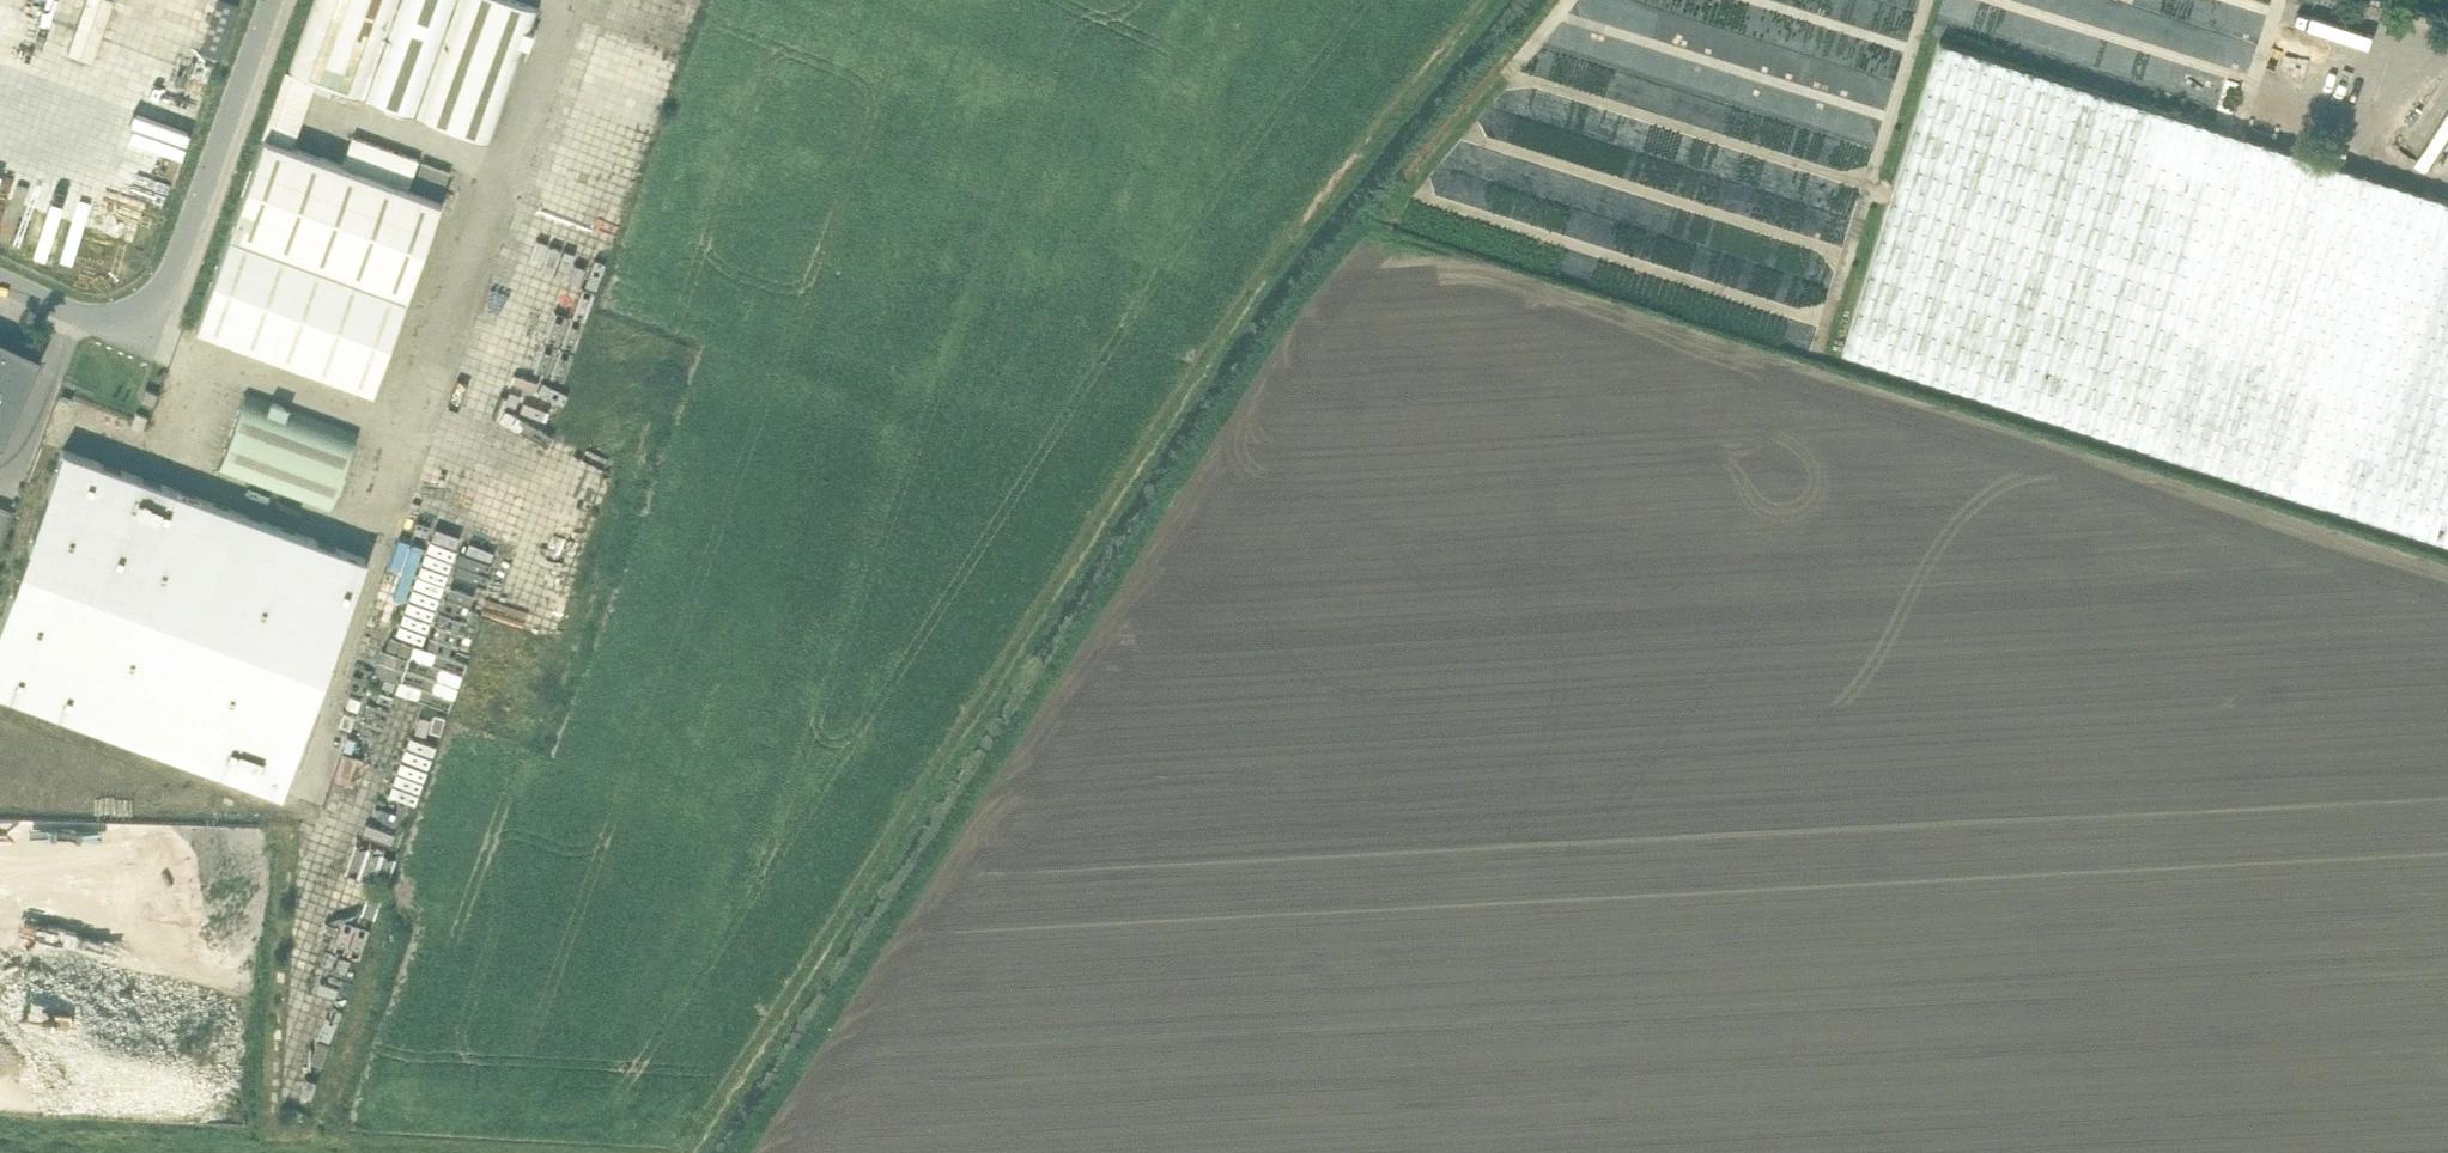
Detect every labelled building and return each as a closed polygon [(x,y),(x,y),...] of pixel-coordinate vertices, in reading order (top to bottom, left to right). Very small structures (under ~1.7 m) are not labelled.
[(239,1),(235,0),(218,0),(202,52),(221,58),(239,1)] [(288,67),(310,75),(493,141),(541,8),(518,0),(312,0),(288,67)] [(71,94),(83,96),(88,67),(104,70),(110,38),(82,33),(71,94)] [(2249,135),(1941,39),(1844,349),(2152,450),(2447,541),(2447,196),(2249,135)] [(315,79),(309,78),(287,70),(195,324),(371,388),(439,198),(412,188),(408,186),(418,158),(353,135),(343,163),(291,145),(315,79)] [(1423,203),(1668,274),(1661,264),(1676,211),(1690,215),(1700,275),(1724,271),(1735,288),(1750,236),(1760,234),(1731,189),(1743,149),(1732,156),(1738,133),(1716,137),(1716,133),(1673,121),(1681,116),(1656,109),(1671,99),(1647,92),(1648,92),(1575,104),(1565,138),(1468,110),(1455,157),(1452,159),(1458,168),(1432,172),(1423,203)] [(2416,156),(2447,107),(2447,106),(2436,99),(2404,149),(2416,156)] [(422,160),(412,188),(439,198),(449,169),(422,160)] [(1,443),(41,355),(0,337),(0,442),(1,443)] [(142,398),(153,403),(158,392),(146,387),(142,398)] [(245,391),(217,468),(240,476),(329,508),(338,482),(346,461),(357,431),(268,399),(245,391)] [(538,461),(542,446),(495,433),(491,448),(538,461)] [(63,447),(0,621),(0,690),(281,791),(365,556),(63,447)] [(14,508),(0,503),(0,548),(14,508)] [(375,605),(396,613),(411,573),(389,565),(375,605)] [(342,806),(361,754),(346,748),(327,801),(342,806)]
